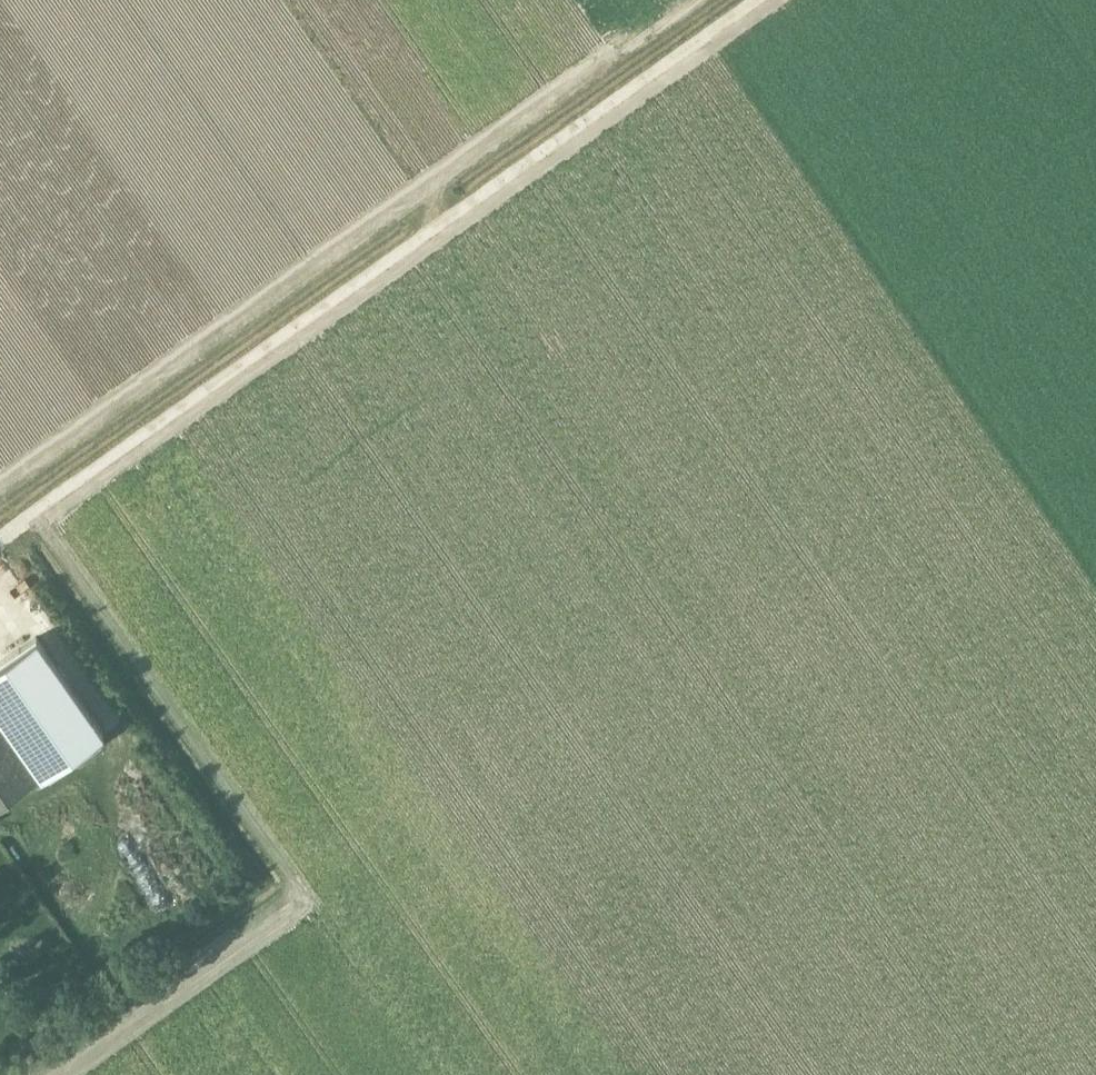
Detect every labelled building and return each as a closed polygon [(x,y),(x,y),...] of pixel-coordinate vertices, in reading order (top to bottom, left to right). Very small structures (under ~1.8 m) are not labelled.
[(34,638),(0,662),(0,720),(40,777),(45,773),(48,777),(100,740),(97,736),(102,733),(34,638)] [(36,778),(0,727),(0,804),(36,778)]
